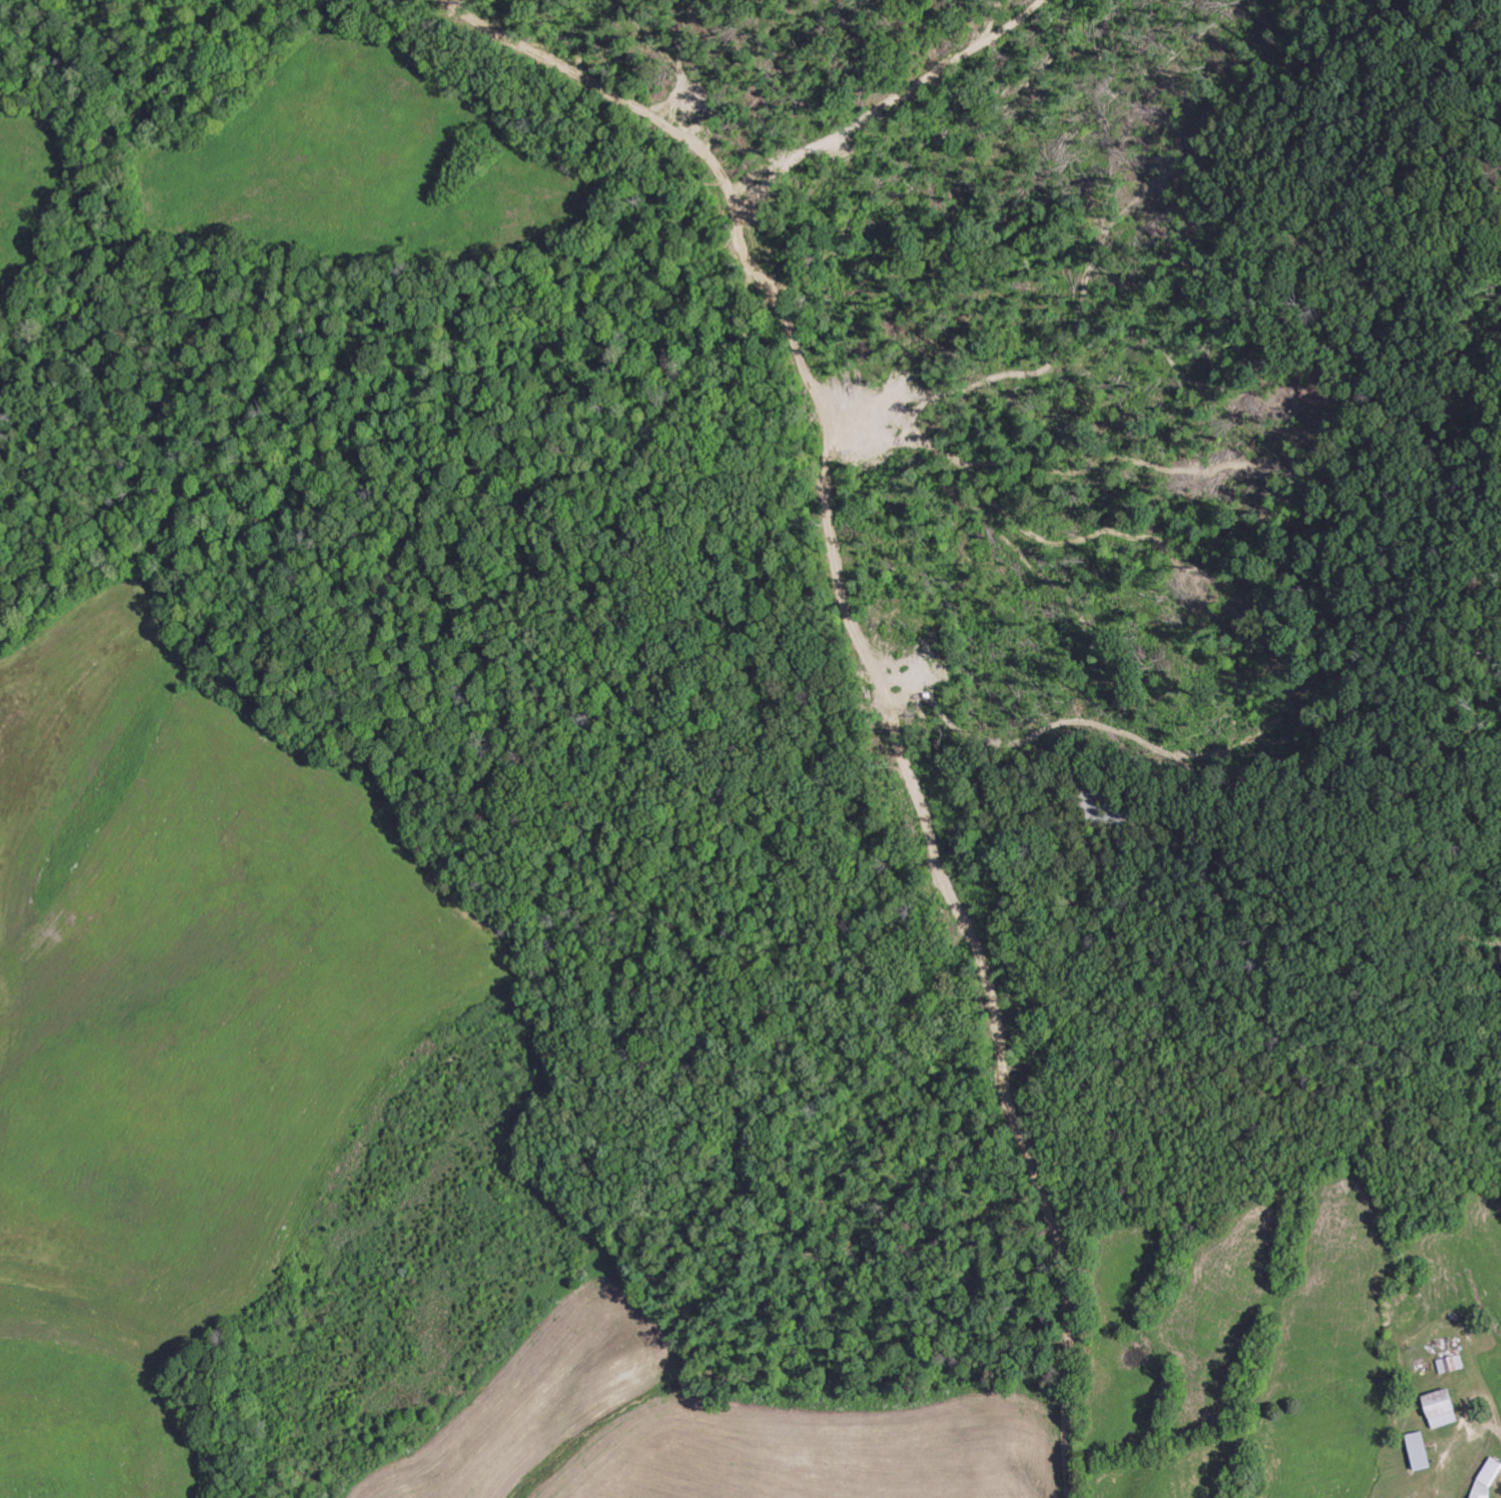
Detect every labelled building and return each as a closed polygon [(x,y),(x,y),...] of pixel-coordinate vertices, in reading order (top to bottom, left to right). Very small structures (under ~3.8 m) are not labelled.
[(1437,1373),(1462,1368),(1459,1353),(1434,1359),(1437,1373)] [(1454,1420),(1445,1387),(1418,1394),(1427,1427),(1454,1420)] [(1487,1490),(1500,1463),(1488,1456),(1468,1493),(1468,1497),(1487,1497),(1487,1490)]
